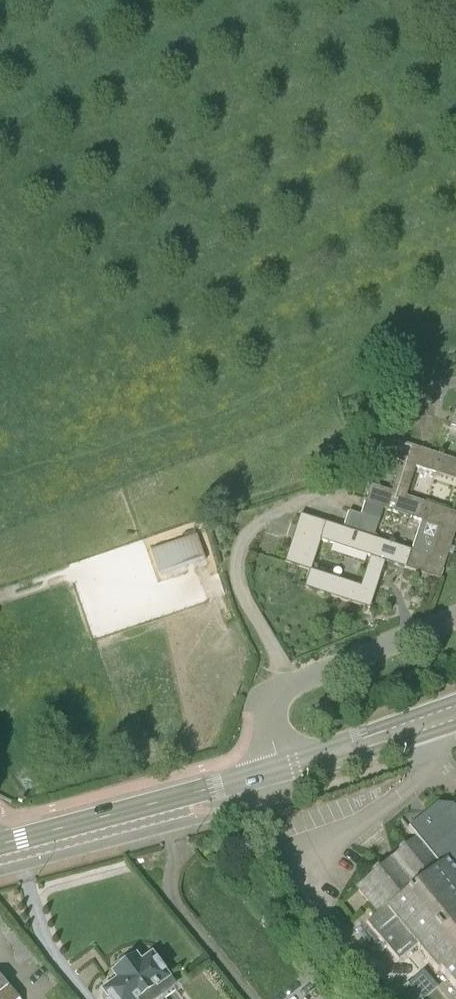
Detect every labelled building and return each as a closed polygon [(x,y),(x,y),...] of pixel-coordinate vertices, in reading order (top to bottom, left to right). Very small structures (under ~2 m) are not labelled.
[(434,474),(440,456),(384,438),(378,456),(399,463),(390,492),(369,486),(364,502),(417,520),(422,502),(405,497),(415,467),(434,474)] [(440,456),(434,474),(455,481),(455,461),(440,456)] [(347,512),(342,529),(372,538),(381,509),(364,502),(359,516),(347,512)] [(422,502),(417,520),(419,521),(404,569),(438,580),(454,533),(455,533),(455,513),(422,502)] [(303,588),(368,609),(384,562),(404,569),(409,551),(299,515),(284,562),(309,570),(320,541),(369,557),(359,587),(309,571),(303,588)] [(204,562),(196,535),(149,550),(159,577),(204,562)] [(437,805),(406,830),(414,839),(407,845),(402,845),(398,848),(397,853),(389,854),(383,860),(381,866),(376,866),(372,871),(371,874),(355,888),(376,915),(365,924),(377,940),(372,944),(379,956),(387,950),(397,962),(416,949),(434,972),(439,970),(455,991),(455,812),(452,807),(437,805)] [(99,991),(101,994),(100,998),(158,998),(173,988),(174,989),(173,987),(175,986),(151,953),(140,960),(135,954),(109,973),(114,979),(99,991)] [(0,979),(0,998),(17,998),(0,979)] [(401,998),(422,998),(424,998),(409,980),(395,992),(401,998)]
